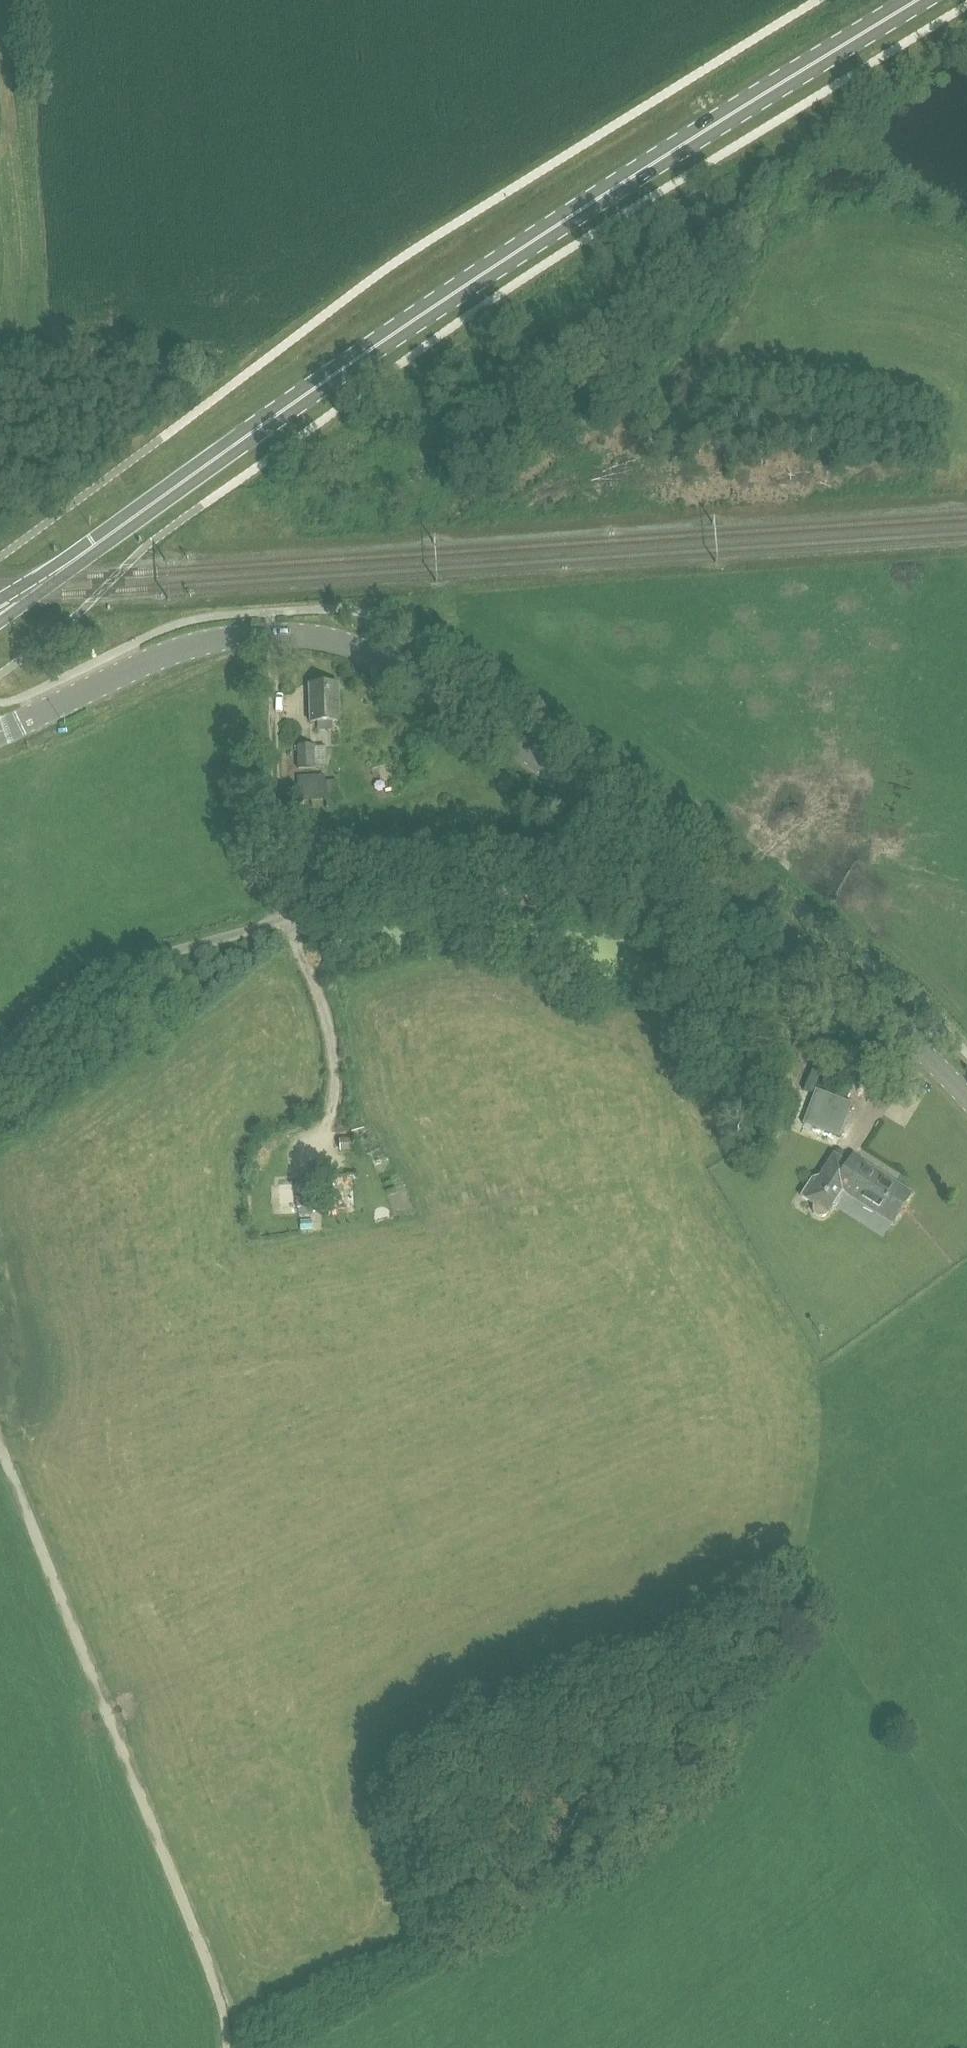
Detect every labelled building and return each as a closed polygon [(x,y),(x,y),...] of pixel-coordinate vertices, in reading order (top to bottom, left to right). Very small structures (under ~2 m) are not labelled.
[(328,656),(345,658),(347,645),(330,643),(328,656)] [(308,683),(308,685),(309,722),(341,721),(339,682),(308,683)] [(315,744),(297,744),(298,769),(316,769),(316,766),(326,766),(326,746),(315,746),(315,744)] [(312,800),(311,799),(325,799),(324,776),(298,776),(298,800),(312,800)] [(852,1102),(816,1087),(803,1121),(840,1138),(852,1102)] [(339,1139),(340,1151),(355,1150),(354,1138),(339,1139)] [(911,1193),(892,1181),(853,1155),(848,1162),(834,1153),(819,1176),(812,1177),(800,1196),(813,1204),(813,1210),(815,1214),(819,1216),(825,1215),(828,1213),(833,1207),(838,1206),(846,1193),(892,1223),(911,1193)] [(317,1182),(293,1184),(295,1208),(319,1207),(317,1182)]
